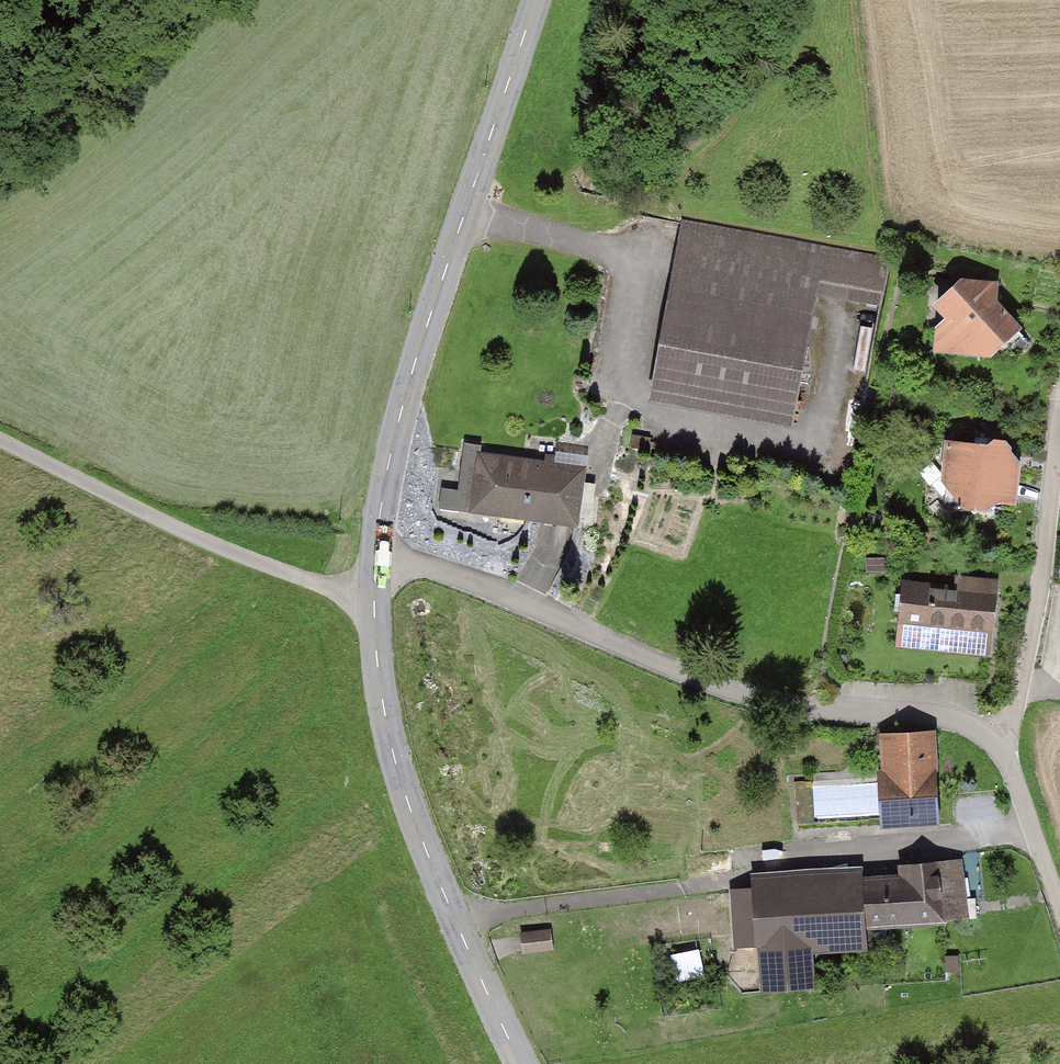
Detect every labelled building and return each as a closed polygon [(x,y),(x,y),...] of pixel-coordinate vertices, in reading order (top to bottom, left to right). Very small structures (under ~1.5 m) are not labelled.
[(820,245),(683,217),(645,401),(782,429),(811,288),(820,245)] [(887,257),(820,245),(811,288),(879,301),(887,257)] [(1011,328),(967,278),(931,309),(974,359),(1011,328)] [(979,433),(943,434),(939,474),(974,514),(993,496),(1015,498),(1020,457),(1010,445),(1011,440),(1005,433),(992,430),(986,434),(979,433)] [(477,446),(469,515),(557,525),(576,527),(584,458),(477,446)] [(953,582),(901,577),(897,622),(918,625),(917,647),(990,654),(997,577),(954,572),(953,582)] [(879,778),(816,781),(819,831),(941,826),(937,727),(877,730),(879,778)] [(866,869),(746,877),(747,890),(727,891),(731,958),(753,957),(756,1003),(819,999),(816,951),(863,948),(862,928),(970,922),(966,864),(901,868),(901,880),(867,882),(866,869)] [(552,927),(520,931),(523,953),(554,950),(552,927)] [(701,952),(678,953),(679,978),(703,976),(701,952)]
